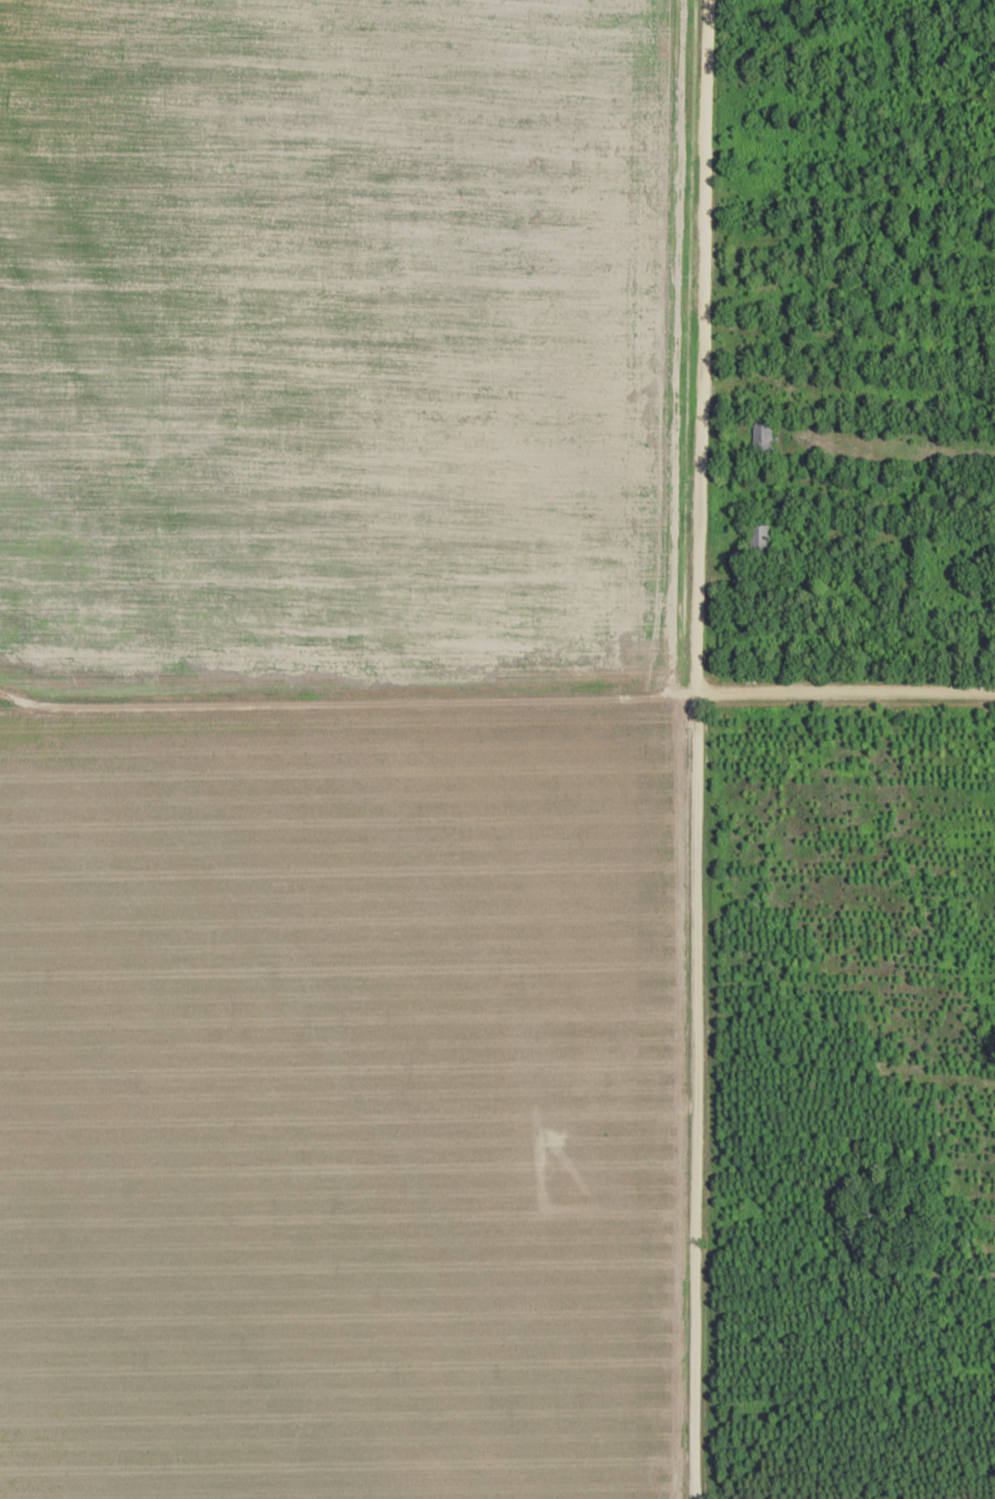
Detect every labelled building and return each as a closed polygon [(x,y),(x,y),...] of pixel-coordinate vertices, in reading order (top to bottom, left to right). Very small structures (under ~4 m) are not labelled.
[(770,425),(750,425),(750,454),(770,454),(770,425)] [(770,525),(750,525),(750,553),(770,553),(770,525)]
